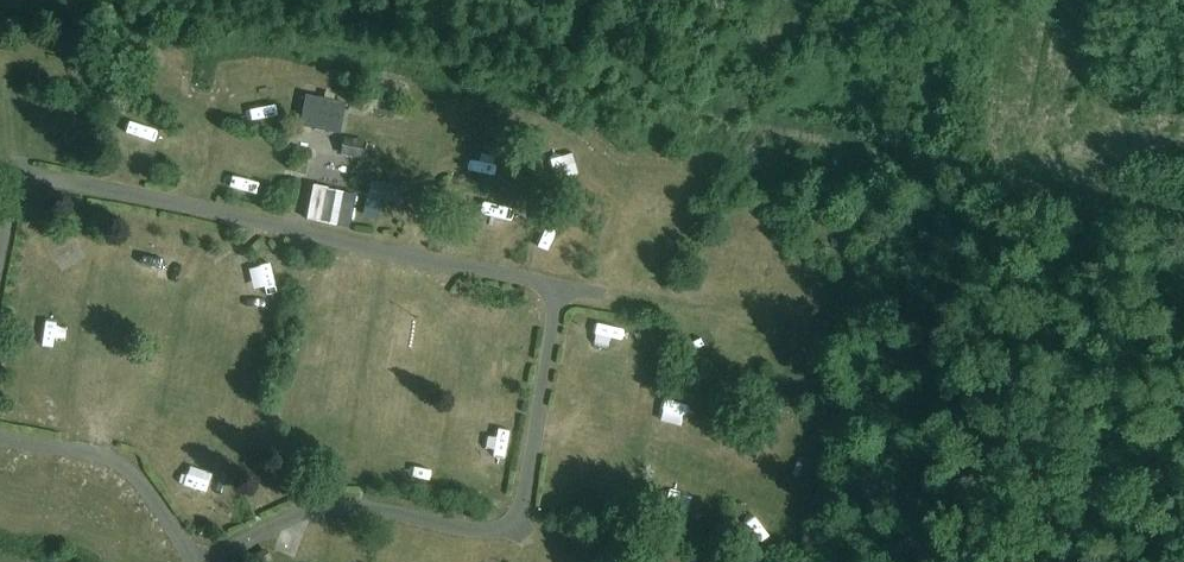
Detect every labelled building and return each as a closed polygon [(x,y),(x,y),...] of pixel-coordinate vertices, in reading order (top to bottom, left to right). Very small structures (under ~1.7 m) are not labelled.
[(5,42),(13,27),(0,20),(0,40),(5,42)] [(301,125),(338,132),(344,104),(306,97),(301,125)] [(376,99),(373,112),(393,117),(396,103),(376,99)] [(361,158),(364,142),(343,138),(340,154),(361,158)] [(393,176),(384,194),(410,207),(420,188),(393,176)] [(487,180),(484,204),(514,208),(517,184),(487,180)] [(306,220),(320,222),(327,188),(313,185),(306,220)] [(335,225),(349,228),(355,195),(341,192),(335,225)] [(825,261),(827,249),(809,245),(806,258),(825,261)] [(282,254),(267,257),(274,285),(288,281),(282,254)] [(240,420),(257,407),(249,396),(232,409),(240,420)] [(436,445),(432,458),(449,463),(452,450),(436,445)] [(489,561),(505,561),(508,547),(492,544),(489,561)]
